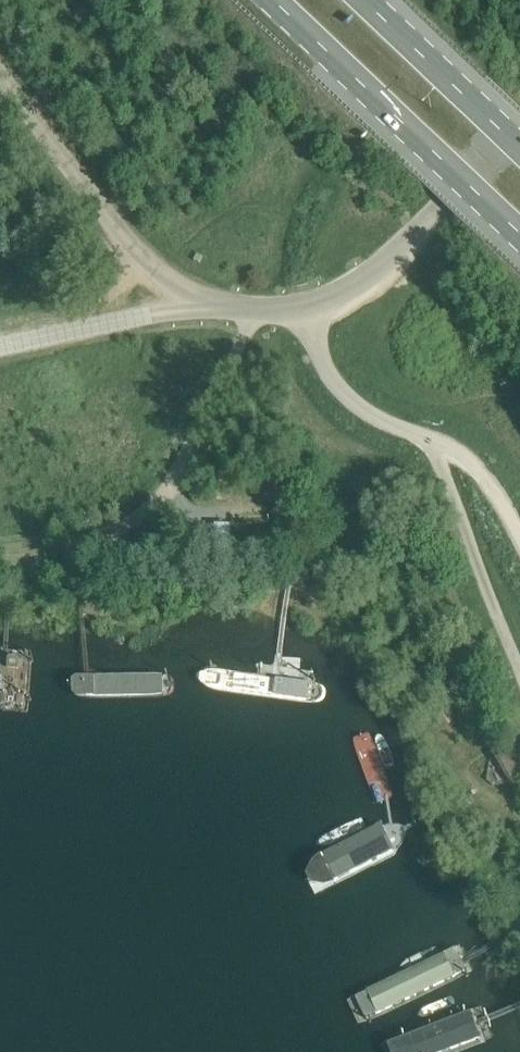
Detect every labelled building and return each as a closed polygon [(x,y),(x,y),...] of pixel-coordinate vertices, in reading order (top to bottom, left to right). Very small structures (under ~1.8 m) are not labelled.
[(154,541),(151,532),(133,537),(135,546),(154,541)] [(336,686),(206,668),(206,670),(201,706),(331,725),(336,686)] [(163,671),(77,676),(72,680),(73,696),(165,692),(163,671)] [(513,781),(519,777),(519,767),(511,752),(500,758),(513,781)] [(396,851),(381,825),(323,858),(312,866),(307,877),(314,887),(327,886),(396,851)] [(468,972),(456,948),(367,991),(379,1016),(468,972)] [(454,1031),(371,1050),(372,1051),(467,1051),(456,1032),(454,1031)]
